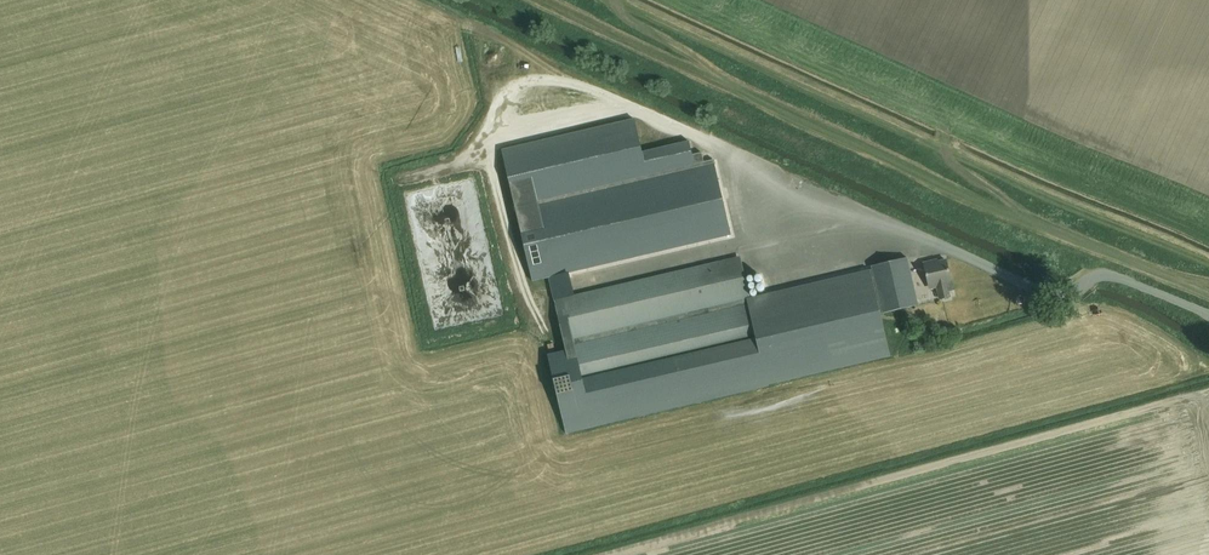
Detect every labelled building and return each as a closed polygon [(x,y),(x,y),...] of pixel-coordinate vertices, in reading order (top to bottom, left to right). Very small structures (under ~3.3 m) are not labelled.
[(445,86),(455,86),(454,66),(444,67),(445,86)] [(634,119),(501,150),(531,281),(730,235),(713,160),(703,162),(701,153),(692,155),(689,142),(642,153),(634,119)] [(880,314),(870,270),(747,299),(737,258),(553,301),(565,351),(547,355),(564,428),(767,383),(766,381),(888,352),(880,314)] [(917,305),(906,258),(871,266),(872,269),(870,270),(880,314),(917,305)] [(923,266),(926,278),(928,286),(936,284),(937,288),(940,300),(949,297),(947,292),(954,290),(951,280),(950,280),(946,261),(923,266)]
